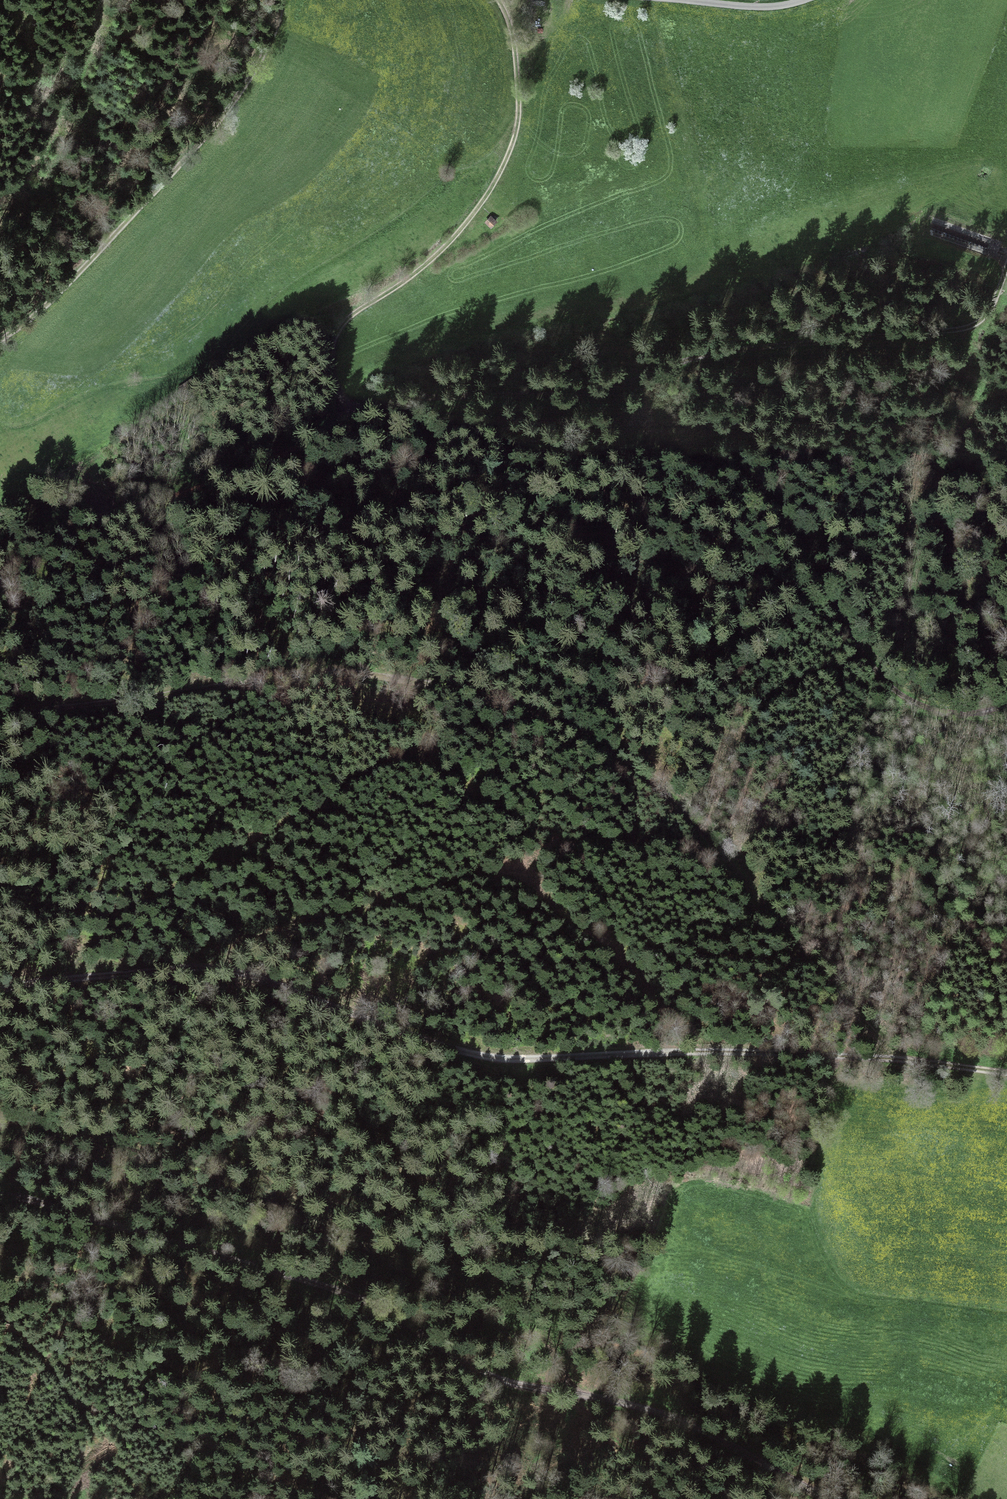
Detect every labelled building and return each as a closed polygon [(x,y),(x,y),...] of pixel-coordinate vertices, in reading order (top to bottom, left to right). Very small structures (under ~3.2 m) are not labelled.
[(495,221),(490,217),(485,222),(490,227),(495,221)]
